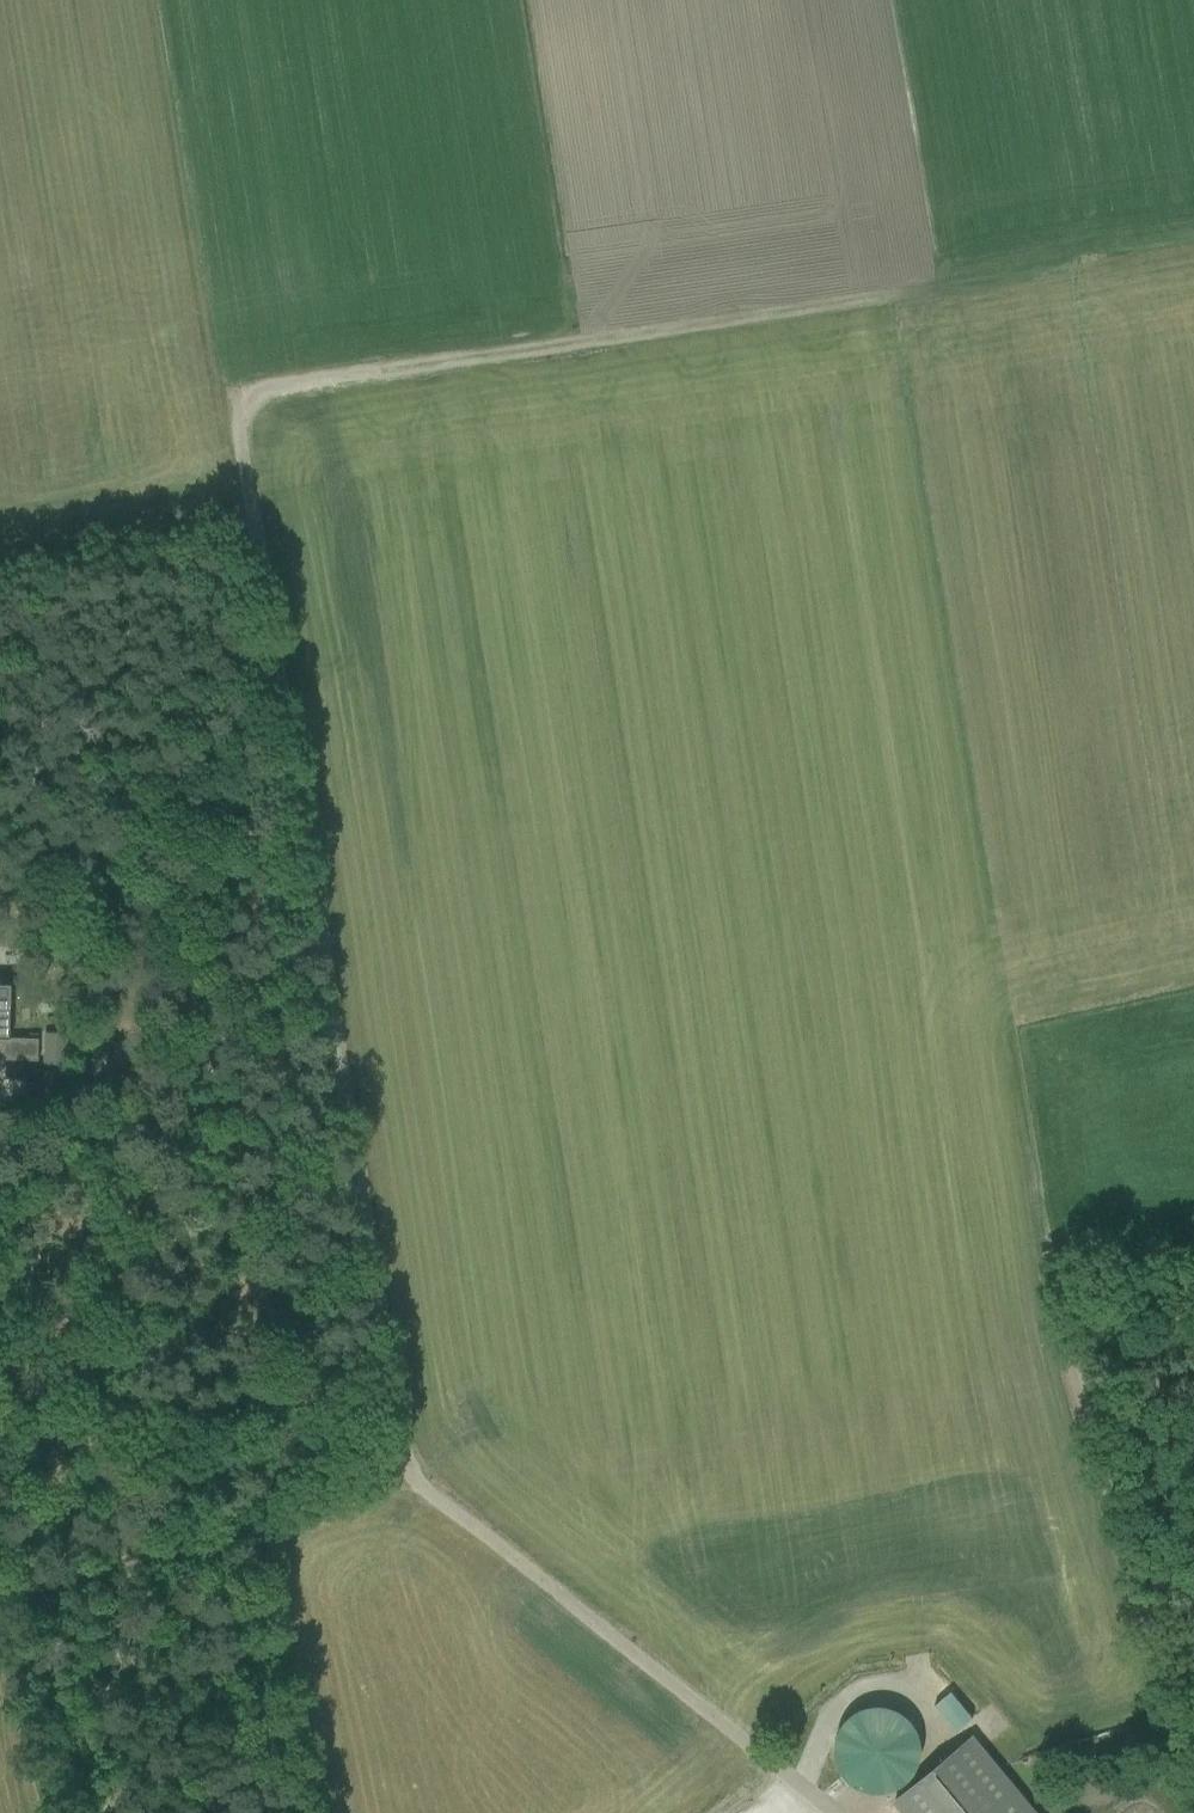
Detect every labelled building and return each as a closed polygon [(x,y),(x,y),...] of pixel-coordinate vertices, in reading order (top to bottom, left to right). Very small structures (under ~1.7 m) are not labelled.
[(2,1059),(38,1060),(39,1038),(10,1037),(11,985),(0,984),(0,1046),(2,1046),(2,1059)] [(44,1033),(43,1064),(67,1065),(68,1033),(44,1033)] [(946,1690),(929,1704),(951,1731),(968,1717),(946,1690)] [(823,1773),(897,1797),(920,1728),(846,1703),(823,1773)] [(976,1736),(895,1803),(903,1812),(1041,1812),(976,1736)]
